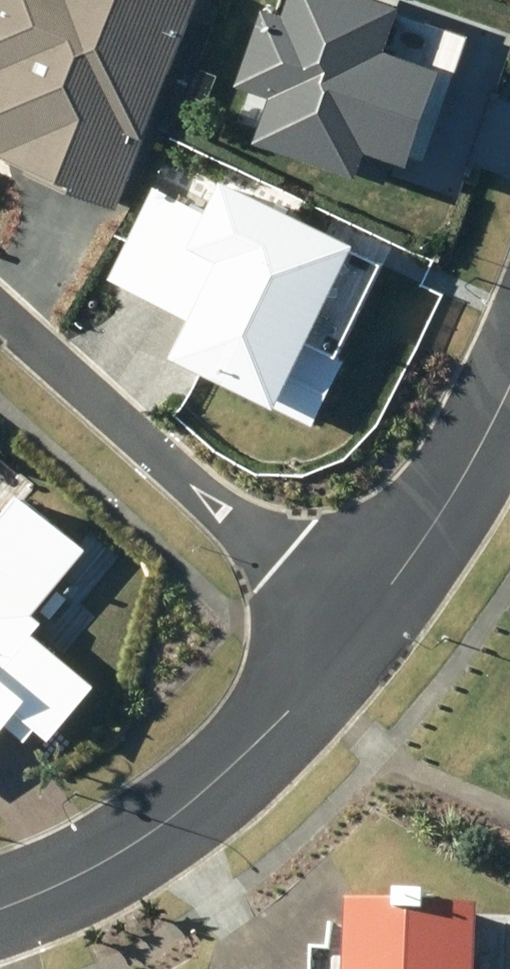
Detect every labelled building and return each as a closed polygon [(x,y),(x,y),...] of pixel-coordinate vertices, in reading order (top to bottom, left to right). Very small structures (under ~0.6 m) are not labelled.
[(11,162),(36,173),(114,207),(124,212),(210,0),(5,0),(0,11),(0,158),(11,163),(11,162)] [(268,16),(234,113),(259,122),(252,142),(361,180),(372,150),(404,162),(436,69),(389,52),(393,42),(411,48),(422,18),(370,0),(282,0),(275,19),(268,16)] [(181,317),(165,355),(314,427),(346,359),(338,355),(383,261),(167,157),(108,281),(181,317)] [(15,716),(46,742),(92,689),(32,638),(43,624),(33,615),(88,550),(19,492),(0,514),(0,734),(15,716)] [(478,910),(353,903),(349,968),(475,968),(478,910)]
